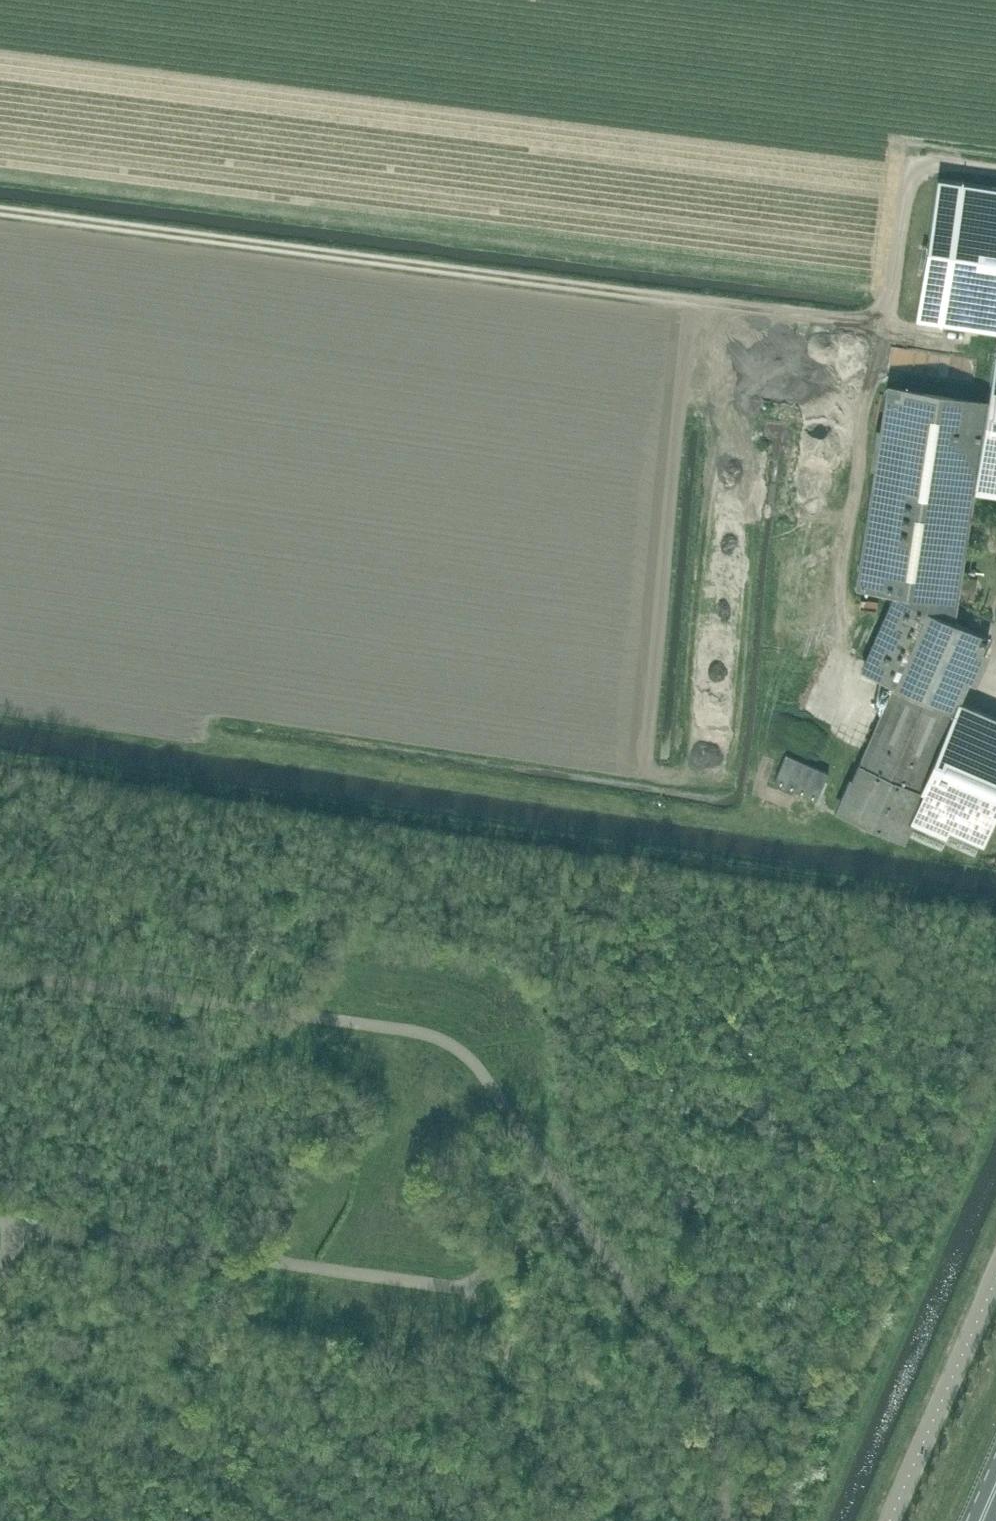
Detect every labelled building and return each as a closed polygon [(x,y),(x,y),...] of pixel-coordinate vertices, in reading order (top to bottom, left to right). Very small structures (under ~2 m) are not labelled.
[(917,319),(995,331),(995,185),(936,176),(917,319)] [(995,350),(987,404),(974,490),(995,494),(995,350)] [(959,701),(988,636),(951,620),(955,611),(974,490),(987,404),(886,388),(856,588),(897,594),(863,671),(894,684),(837,812),(902,840),(907,827),(942,843),(946,835),(979,850),(990,828),(995,830),(995,717),(959,701)]
